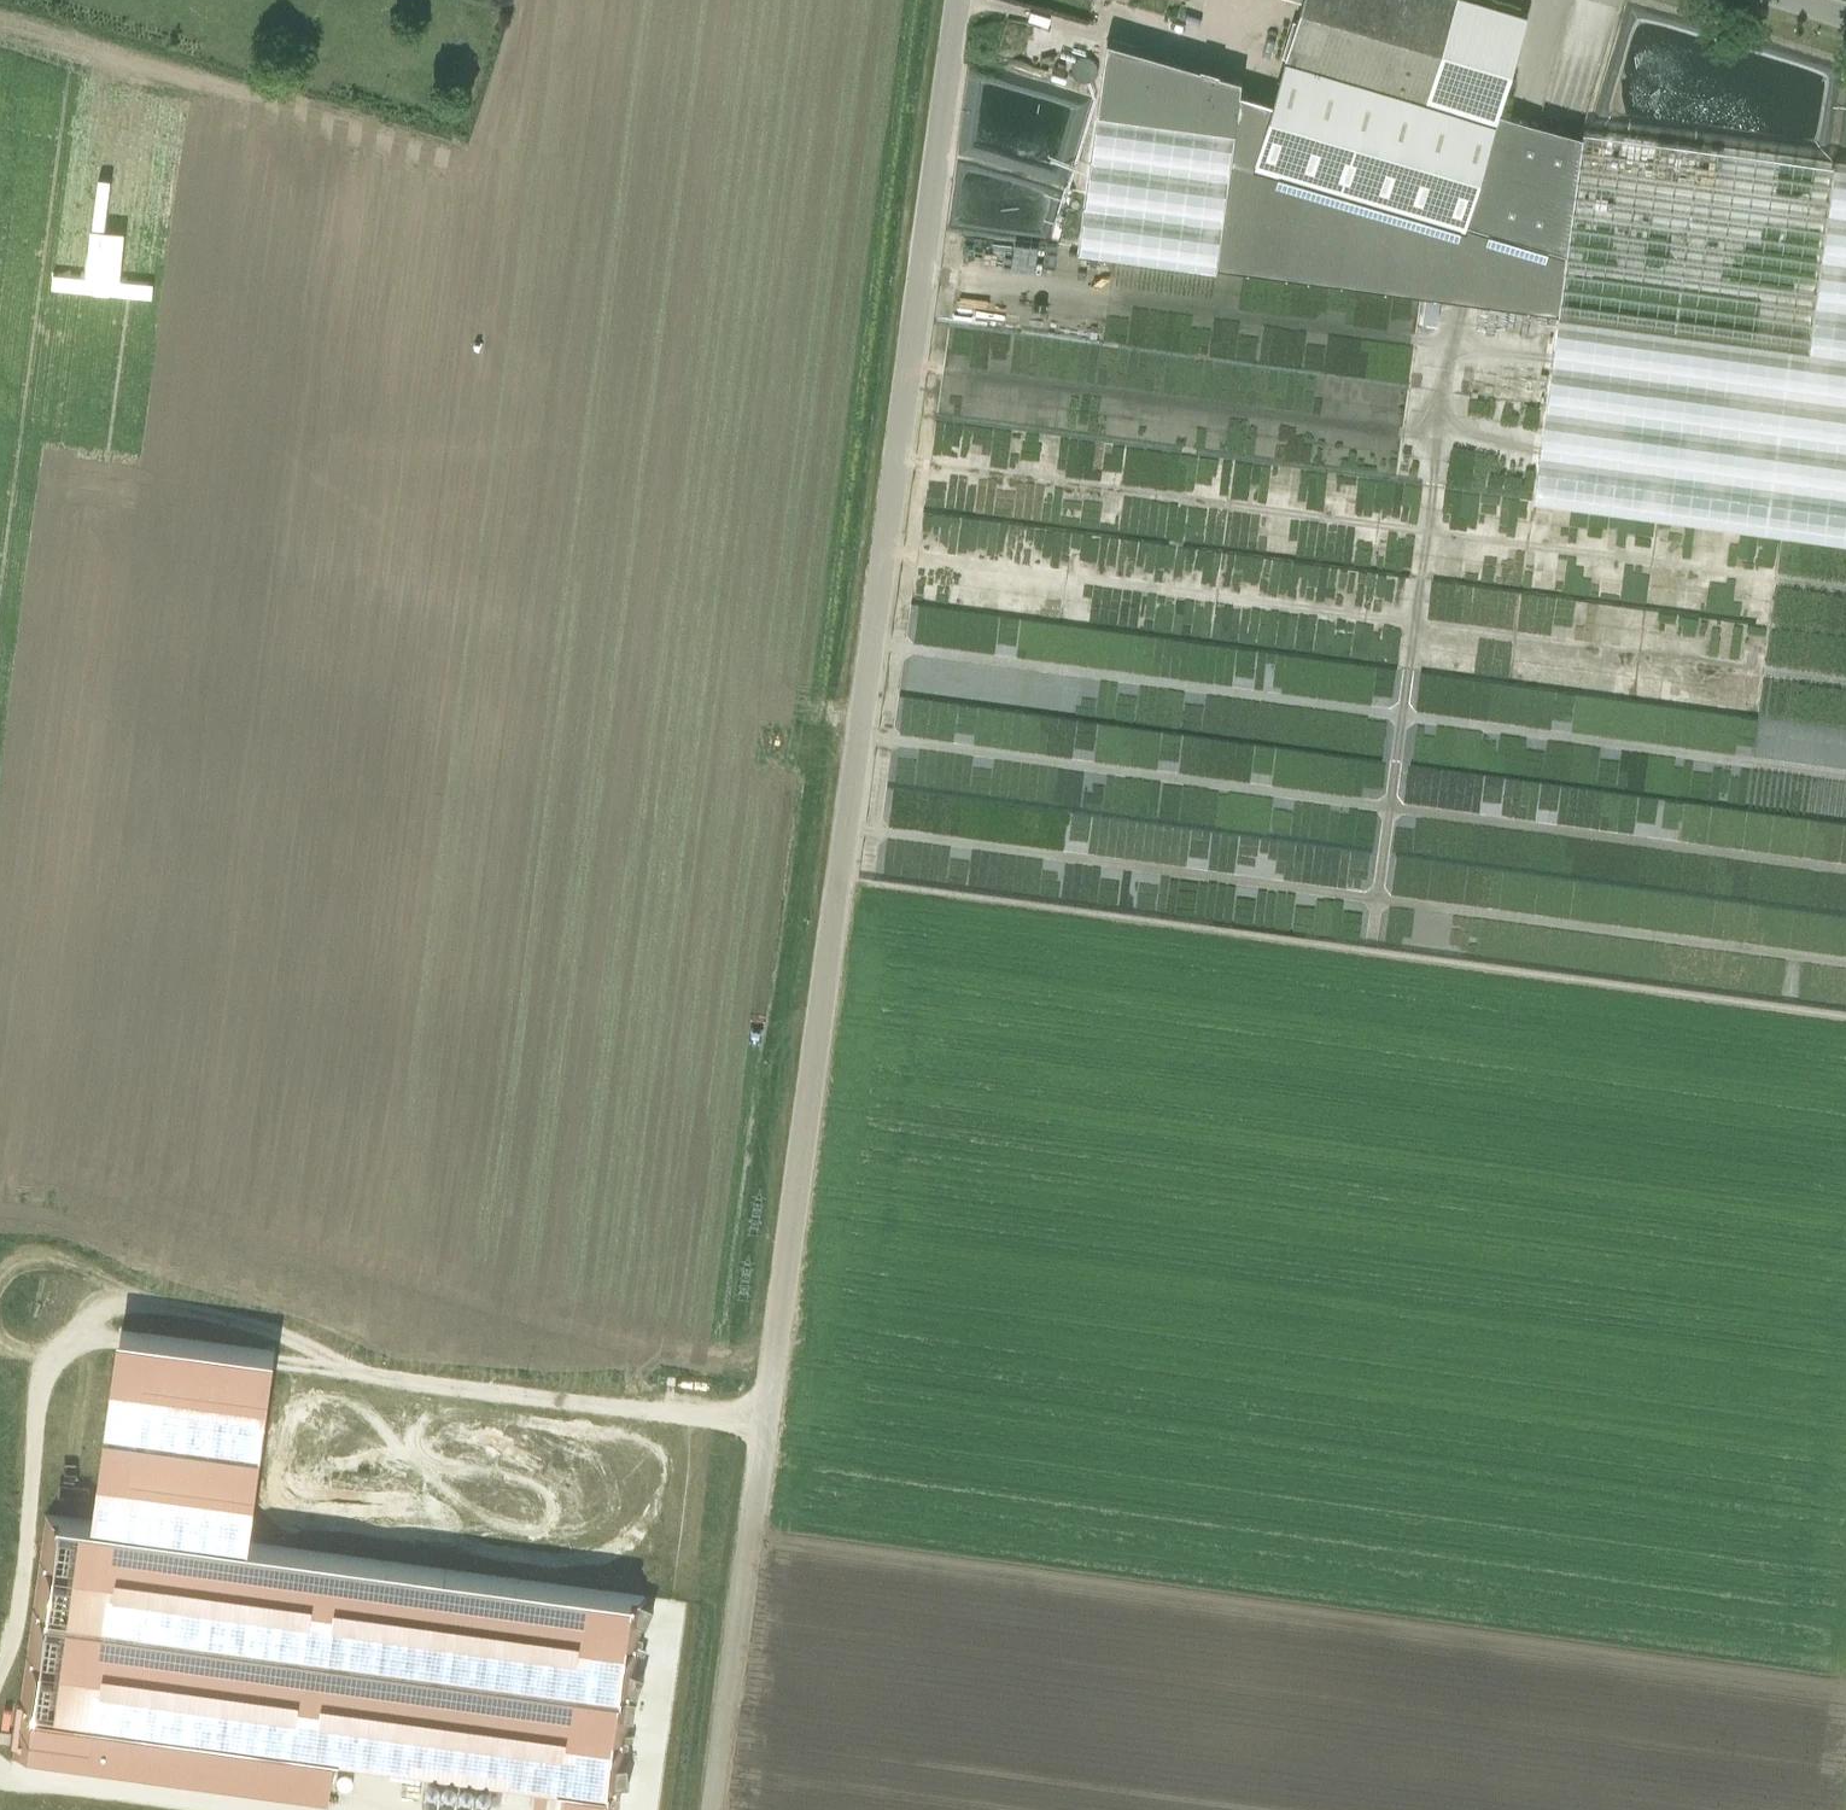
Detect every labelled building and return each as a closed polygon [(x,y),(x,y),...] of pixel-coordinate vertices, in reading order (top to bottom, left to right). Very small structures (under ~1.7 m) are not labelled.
[(1466,222),(1519,241),(1568,255),(1584,135),(1580,134),(1568,130),(1548,124),(1536,121),(1518,115),(1500,110),(1528,15),(1479,0),(1303,0),(1299,14),(1280,79),(1273,101),(1253,168),(1412,215),(1464,227),(1466,222)] [(1109,40),(1101,112),(1235,130),(1241,75),(1109,40)] [(1240,91),(1216,268),(1560,312),(1565,274),(1568,255),(1519,241),(1466,222),(1464,227),(1412,215),(1253,168),(1273,101),(1240,91)] [(1216,268),(1235,130),(1101,112),(1082,250),(1216,268)] [(1585,129),(1584,135),(1568,255),(1565,274),(1560,312),(1554,357),(1541,451),(1534,498),(1780,530),(1845,539),(1845,164),(1667,140),(1585,129)] [(641,1646),(641,1644),(642,1644),(643,1638),(642,1638),(644,1622),(646,1623),(654,1605),(647,1601),(648,1597),(248,1541),(275,1351),(119,1329),(92,1520),(46,1513),(13,1759),(328,1802),(336,1750),(565,1781),(561,1809),(618,1809),(622,1783),(630,1782),(628,1763),(625,1763),(627,1747),(628,1747),(629,1741),(628,1741),(628,1739),(634,1739),(633,1733),(629,1734),(631,1715),(634,1716),(637,1697),(634,1696),(635,1691),(637,1692),(645,1674),(637,1671),(640,1652),(644,1654),(646,1648),(641,1646)]
